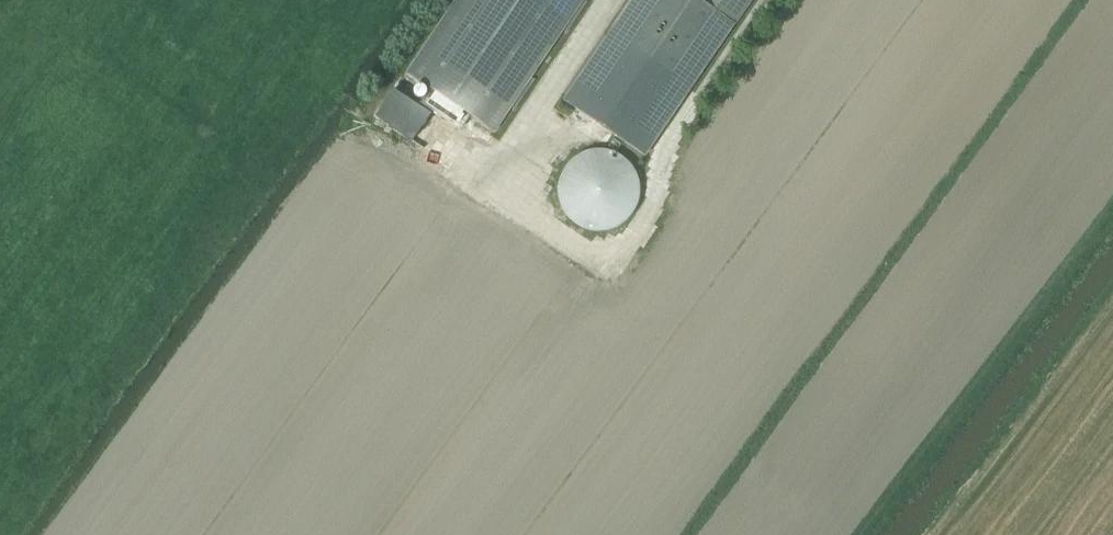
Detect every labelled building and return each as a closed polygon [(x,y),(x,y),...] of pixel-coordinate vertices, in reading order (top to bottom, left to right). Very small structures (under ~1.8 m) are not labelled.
[(406,75),(430,90),(420,104),(460,131),(470,117),(493,133),(583,0),(456,0),(406,75)] [(750,0),(632,0),(608,35),(689,90),(750,0)]
